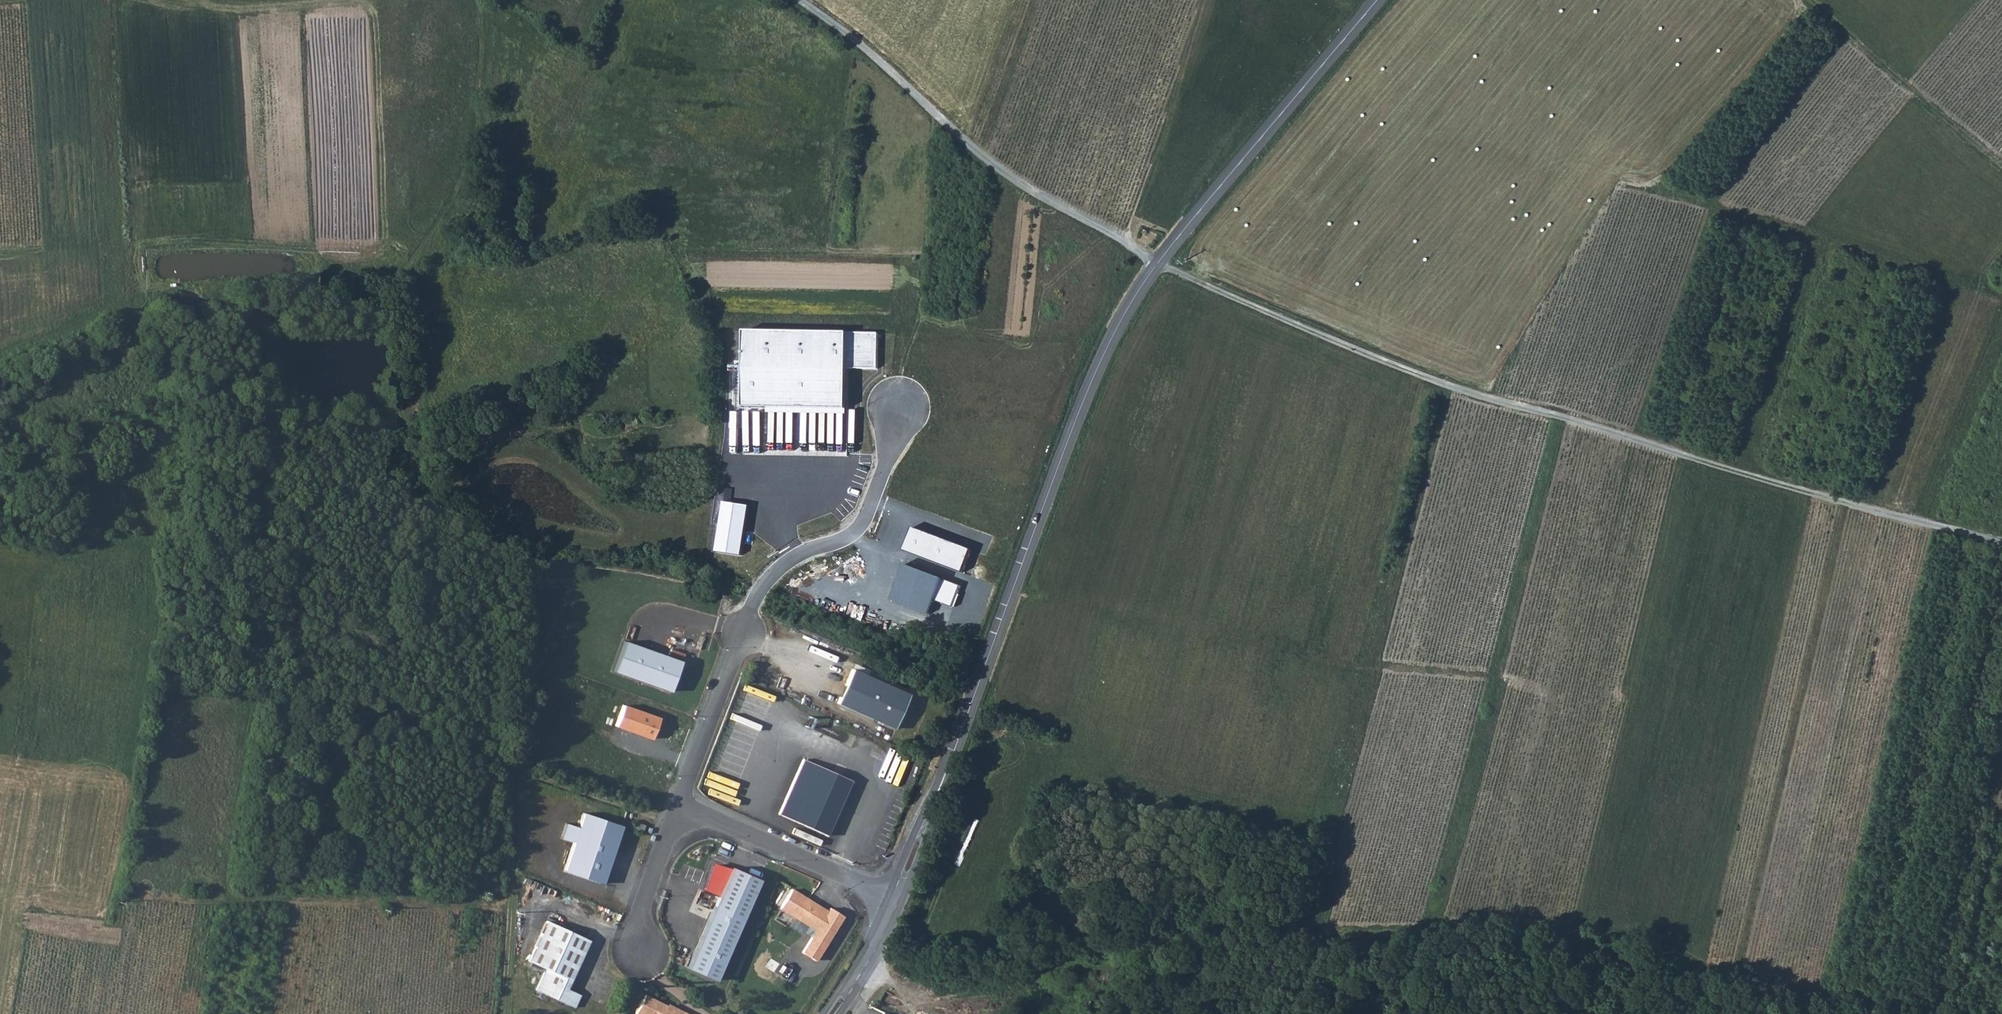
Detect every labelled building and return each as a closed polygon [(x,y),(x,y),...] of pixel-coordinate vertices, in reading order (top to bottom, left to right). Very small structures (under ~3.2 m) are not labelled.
[(877,334),(746,331),(745,408),(846,410),(847,368),(876,368),(877,334)] [(970,550),(913,531),(905,552),(963,572),(970,550)] [(905,565),(891,602),(929,616),(934,601),(953,608),(961,585),(905,565)] [(625,640),(614,673),(667,691),(678,659),(625,640)] [(907,695),(851,669),(835,702),(892,729),(907,695)] [(851,780),(802,758),(777,813),(826,835),(851,780)] [(623,826),(621,825),(585,812),(565,870),(602,883),(623,826)] [(643,831),(645,825),(635,821),(633,827),(643,831)] [(685,965),(713,980),(759,882),(732,869),(712,863),(703,889),(719,895),(685,965)] [(820,911),(792,893),(780,912),(808,930),(814,920),(822,925),(815,934),(801,956),(814,965),(843,920),(830,912),(826,918),(819,913),(820,911)] [(526,959),(543,967),(548,970),(554,957),(567,930),(545,919),(538,935),(526,959)] [(814,920),(808,930),(815,934),(822,925),(814,920)] [(554,957),(548,970),(543,967),(542,968),(539,975),(536,981),(533,988),(535,989),(542,992),(550,996),(557,1000),(570,1007),(572,1004),(574,999),(576,995),(569,991),(564,988),(584,947),(587,940),(567,930),(554,957)] [(632,1013),(633,1013),(686,1013),(677,1010),(669,1006),(668,1008),(664,1006),(642,995),(632,1013)]
